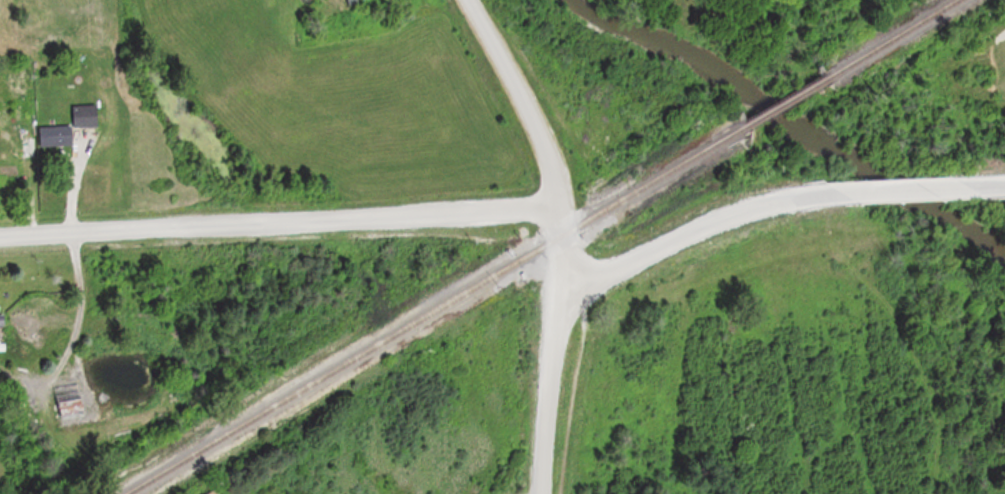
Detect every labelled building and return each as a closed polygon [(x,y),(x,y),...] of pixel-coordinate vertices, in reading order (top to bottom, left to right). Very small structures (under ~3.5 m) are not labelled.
[(73,146),(73,128),(99,128),(99,106),(73,106),(74,126),(40,127),(41,146),(73,146)] [(57,399),(64,424),(86,419),(80,393),(57,399)]
